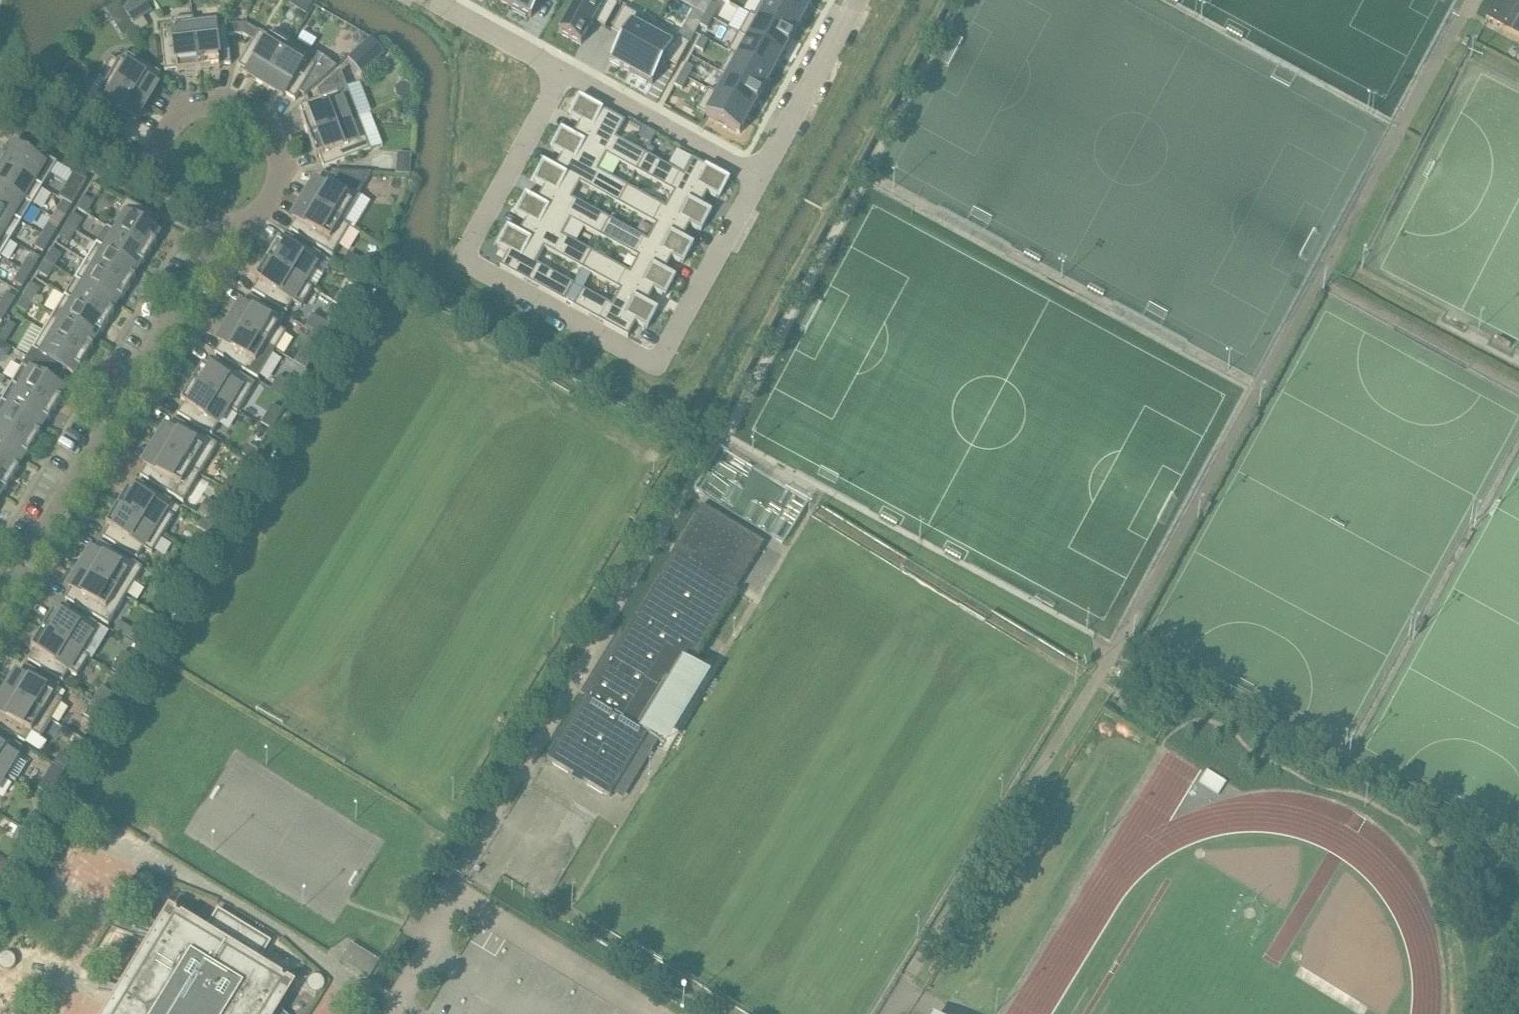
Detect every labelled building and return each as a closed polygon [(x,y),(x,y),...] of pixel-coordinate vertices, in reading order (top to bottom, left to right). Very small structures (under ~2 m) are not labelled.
[(109,5),(116,15),(123,10),(116,0),(109,5)] [(145,0),(138,0),(124,9),(133,23),(152,11),(145,0)] [(510,6),(514,8),(512,10),(526,18),(527,15),(531,18),(541,0),(513,0),(510,6)] [(559,33),(581,45),(594,21),(605,28),(618,5),(608,0),(577,0),(576,2),(573,7),(570,6),(563,19),(566,21),(559,33)] [(691,7),(705,15),(711,4),(712,3),(707,0),(695,0),(691,7)] [(749,15),(792,38),(803,20),(767,0),(763,0),(754,16),(750,14),(749,15)] [(803,20),(813,1),(812,0),(767,0),(803,20)] [(1486,18),(1518,36),(1518,0),(1495,0),(1486,18)] [(711,4),(705,15),(712,19),(718,8),(711,4)] [(623,38),(610,61),(631,73),(657,26),(656,26),(653,30),(635,20),(637,16),(624,9),(612,31),(623,38)] [(705,15),(699,26),(707,30),(712,19),(705,15)] [(749,15),(739,34),(782,57),(788,47),(792,38),(749,15)] [(199,71),(193,18),(172,20),(173,30),(161,31),(163,51),(165,71),(177,70),(177,74),(187,72),(199,71)] [(219,65),(231,64),(229,44),(228,35),(243,35),(245,24),(227,24),(195,28),(193,18),(199,71),(210,70),(220,69),(219,65)] [(265,86),(293,40),(275,29),(269,38),(259,31),(259,32),(245,24),(243,35),(254,41),(249,49),(238,66),(249,72),(247,75),(255,80),(265,86)] [(657,26),(631,73),(634,74),(633,77),(646,84),(647,82),(652,84),(665,61),(677,67),(685,52),(689,44),(657,26)] [(731,53),(731,54),(771,76),(782,57),(739,34),(738,34),(747,39),(742,47),(737,56),(731,53)] [(701,38),(695,48),(702,52),(708,42),(701,38)] [(371,39),(348,60),(362,75),(385,54),(371,39)] [(294,40),(293,40),(265,86),(266,86),(275,92),(283,97),(285,94),(295,100),(300,93),(305,96),(337,68),(329,63),(329,62),(294,40)] [(154,84),(160,74),(143,63),(126,53),(119,63),(111,58),(110,60),(100,76),(146,104),(152,94),(157,86),(154,84)] [(731,54),(720,73),(761,95),(771,77),(771,76),(731,54)] [(686,65),(680,75),(688,80),(694,69),(686,65)] [(319,99),(300,106),(304,117),(301,118),(305,127),(306,131),(309,138),(359,119),(359,118),(358,116),(341,71),(338,73),(318,91),(318,92),(321,98),(319,99)] [(708,90),(708,91),(751,114),(761,95),(720,73),(720,74),(726,77),(717,94),(714,93),(708,90)] [(46,91),(57,96),(65,81),(54,75),(46,91)] [(680,75),(675,86),(682,90),(688,80),(680,75)] [(97,100),(91,110),(126,131),(132,121),(135,122),(140,115),(146,104),(100,76),(89,95),(97,100)] [(708,91),(697,110),(723,125),(740,134),(742,130),(751,114),(708,91)] [(579,96),(568,116),(580,122),(573,135),(572,136),(598,151),(607,155),(606,156),(636,172),(646,154),(616,138),(625,122),(582,98),(579,96)] [(320,157),(324,168),(343,161),(371,150),(359,119),(309,138),(313,149),(316,158),(320,157)] [(561,129),(550,148),(562,155),(555,168),(554,169),(580,183),(580,184),(618,205),(628,187),(598,171),(606,156),(607,155),(598,151),(572,136),(573,135),(561,129)] [(42,187),(57,163),(47,158),(44,163),(13,145),(8,152),(6,150),(0,160),(0,162),(42,187)] [(411,154),(397,153),(395,174),(409,175),(411,154)] [(646,154),(636,172),(674,193),(674,192),(700,207),(701,206),(708,193),(719,199),(730,180),(692,159),(683,175),(646,154)] [(543,161),(532,181),(544,187),(537,200),(536,201),(562,216),(571,221),(576,224),(600,237),(610,220),(572,199),(580,184),(580,183),(554,169),(555,168),(543,161)] [(32,205),(42,187),(0,162),(0,186),(32,205)] [(304,199),(304,200),(350,228),(350,227),(342,222),(359,194),(371,174),(368,173),(332,171),(332,172),(331,174),(329,176),(324,173),(318,183),(315,182),(310,190),(304,199)] [(60,198),(72,206),(87,180),(74,173),(60,198)] [(0,186),(0,209),(21,222),(32,205),(0,186)] [(628,187),(618,205),(656,225),(682,239),(683,238),(690,225),(701,231),(712,212),(701,206),(700,207),(674,192),(674,193),(665,208),(628,187)] [(525,194),(514,213),(526,220),(519,233),(518,234),(544,249),(582,270),(592,252),(562,236),(571,221),(562,216),(536,201),(537,200),(525,194)] [(93,202),(85,197),(77,209),(86,214),(93,202)] [(65,217),(72,206),(60,198),(60,199),(63,201),(56,212),(65,217)] [(296,220),(290,230),(307,241),(333,256),(350,228),(304,200),(298,210),(293,218),(296,220)] [(126,201),(120,211),(126,215),(116,232),(150,253),(157,242),(154,241),(159,233),(151,229),(158,218),(126,201)] [(11,240),(21,222),(0,209),(0,233),(11,240)] [(74,214),(67,226),(76,231),(83,220),(74,214)] [(610,220),(600,237),(638,257),(664,272),(665,271),(672,258),(684,264),(694,245),(683,238),(682,239),(656,225),(647,240),(610,220)] [(49,223),(42,235),(51,240),(58,229),(49,223)] [(76,231),(67,226),(60,238),(69,243),(76,231)] [(507,227),(496,246),(508,252),(500,267),(564,302),(574,285),(536,264),(544,249),(518,234),(519,233),(507,227)] [(97,244),(96,244),(137,269),(141,262),(144,264),(150,253),(116,232),(105,249),(97,244)] [(11,240),(0,233),(0,257),(11,240)] [(44,252),(51,240),(42,235),(35,247),(44,252)] [(267,261),(313,289),(304,283),(321,256),(304,245),(287,235),(281,245),(278,243),(273,251),(267,261)] [(96,244),(86,262),(129,288),(135,277),(133,276),(137,269),(96,244)] [(46,261),(54,266),(62,255),(53,249),(46,261)] [(592,252),(582,270),(620,290),(646,305),(647,304),(654,290),(666,297),(676,277),(665,271),(664,272),(638,257),(629,273),(592,252)] [(21,270),(30,275),(37,264),(28,258),(21,270)] [(54,266),(46,261),(39,272),(47,278),(54,266)] [(313,289),(267,261),(260,272),(255,280),(258,281),(252,292),(269,302),(287,313),(293,302),(301,307),(313,289)] [(129,288),(86,262),(75,279),(116,304),(120,297),(122,299),(129,288)] [(355,273),(364,278),(369,269),(360,264),(355,273)] [(23,287),(30,275),(21,270),(14,281),(23,287)] [(363,279),(352,272),(347,278),(349,285),(355,290),(363,279)] [(116,304),(75,279),(65,297),(108,323),(114,312),(112,311),(116,304)] [(32,284),(24,296),(33,301),(40,289),(32,284)] [(582,290),(573,307),(628,338),(636,323),(648,329),(658,310),(647,304),(646,305),(620,290),(612,306),(582,290)] [(338,293),(334,300),(345,306),(351,296),(344,292),(338,293)] [(0,304),(9,309),(16,298),(7,293),(0,304)] [(33,301),(24,296),(17,307),(26,313),(33,301)] [(229,323),(275,351),(286,333),(278,327),(284,317),(267,307),(250,296),(243,306),(240,305),(235,313),(229,323)] [(65,297),(54,314),(95,339),(99,332),(101,334),(108,323),(65,297)] [(95,339),(54,314),(44,331),(87,358),(93,347),(91,345),(95,339)] [(327,337),(333,327),(312,314),(306,324),(327,337)] [(275,351),(229,323),(229,324),(223,333),(218,341),(221,343),(215,353),(232,364),(249,374),(266,346),(275,352),(275,351)] [(31,325),(19,343),(28,349),(39,330),(31,325)] [(80,368),(87,358),(44,331),(33,350),(73,374),(78,367),(80,368)] [(312,332),(306,342),(319,350),(325,340),(314,333),(312,332)] [(0,340),(0,358),(7,357),(13,348),(0,340)] [(198,374),(192,384),(238,412),(255,384),(229,368),(212,358),(206,368),(203,366),(198,374)] [(23,365),(12,383),(55,410),(62,399),(59,397),(64,390),(23,365)] [(278,376),(270,390),(289,401),(297,388),(278,376)] [(12,383),(1,401),(10,406),(42,425),(46,419),(49,420),(55,410),(12,383)] [(184,404),(178,415),(195,425),(212,436),(229,408),(238,413),(238,412),(192,384),(192,385),(186,395),(181,403),(184,404)] [(0,403),(0,424),(34,444),(40,434),(38,432),(42,425),(10,406),(1,401),(0,403)] [(278,416),(268,410),(261,422),(271,428),(278,416)] [(155,446),(200,474),(218,445),(192,430),(175,419),(169,430),(166,428),(161,436),(155,446)] [(21,460),(25,454),(27,455),(34,444),(0,424),(0,448),(21,460)] [(242,455),(252,461),(258,451),(248,445),(242,455)] [(147,466),(140,476),(157,487),(183,502),(200,474),(155,446),(148,456),(143,464),(147,466)] [(0,448),(0,472),(13,479),(19,469),(17,467),(21,460),(0,448)] [(4,489),(6,490),(13,479),(0,472),(0,495),(4,489)] [(233,477),(227,479),(223,486),(234,492),(240,482),(233,477)] [(123,497),(117,507),(163,535),(174,517),(166,512),(172,502),(155,491),(138,481),(131,491),(128,489),(123,497)] [(201,514),(215,522),(223,510),(209,501),(201,514)] [(597,677),(585,696),(547,759),(609,797),(610,797),(648,734),(665,745),(670,748),(713,677),(708,674),(691,664),(710,633),(735,591),(732,589),(737,581),(740,583),(764,543),(701,505),(677,544),(681,546),(676,554),(672,553),(623,635),(618,632),(593,675),(597,677)] [(163,535),(117,507),(111,518),(106,526),(109,528),(103,538),(120,548),(137,559),(144,548),(152,554),(163,535)] [(198,527),(208,533),(213,525),(203,518),(198,527)] [(86,559),(80,569),(126,597),(143,569),(117,553),(100,542),(94,553),(91,551),(86,559)] [(72,589),(66,599),(83,610),(109,625),(126,597),(80,569),(74,579),(69,587),(72,589)] [(183,575),(173,570),(167,580),(177,586),(183,575)] [(174,588),(166,583),(161,590),(169,596),(174,588)] [(43,631),(88,659),(89,658),(80,653),(97,625),(80,615),(63,604),(57,614),(54,612),(49,621),(43,630),(43,631)] [(131,641),(140,646),(147,635),(138,629),(131,641)] [(36,641),(31,649),(35,651),(28,661),(45,671),(62,682),(69,672),(77,677),(88,659),(43,631),(36,641)] [(123,651),(111,670),(120,675),(131,656),(123,651)] [(11,682),(5,692),(51,720),(62,702),(54,697),(60,686),(43,676),(26,666),(19,676),(16,674),(11,682)] [(112,693),(101,687),(92,702),(102,709),(112,693)] [(5,692),(0,701),(0,728),(8,733),(25,743),(32,733),(40,738),(51,720),(5,692)] [(82,714),(93,721),(100,710),(89,703),(82,714)] [(0,734),(0,773),(5,776),(16,783),(26,764),(16,758),(22,748),(0,734)] [(72,758),(61,752),(54,764),(65,770),(72,758)] [(35,794),(46,801),(53,790),(42,783),(35,794)] [(19,826),(14,835),(23,840),(27,832),(28,831),(19,826)] [(3,873),(8,863),(0,858),(0,873),(3,873)] [(169,908),(168,910),(175,915),(114,1013),(268,1013),(287,983),(294,987),(295,985),(259,963),(271,943),(218,910),(206,930),(169,908)] [(341,961),(368,977),(379,960),(352,944),(341,961)] [(0,968),(1,968),(1,969),(2,969),(2,970),(3,970),(4,970),(5,971),(6,971),(7,971),(8,971),(9,970),(10,970),(11,970),(11,969),(12,969),(13,968),(14,967),(14,966),(15,966),(15,965),(15,964),(15,963),(16,963),(16,962),(16,961),(16,960),(15,960),(15,959),(15,958),(15,957),(14,957),(14,956),(13,955),(12,955),(12,954),(11,954),(10,953),(9,953),(8,953),(7,953),(6,953),(5,953),(4,953),(3,953),(2,954),(1,954),(1,955),(0,955),(0,968)] [(307,983),(307,984),(307,985),(307,986),(307,987),(308,987),(308,988),(308,989),(309,989),(309,990),(310,990),(310,991),(311,991),(312,992),(313,992),(314,993),(315,993),(316,993),(317,993),(318,993),(318,992),(319,992),(320,992),(321,991),(322,991),(322,990),(323,989),(324,988),(324,987),(324,986),(325,985),(325,984),(325,983),(324,982),(324,981),(324,980),(323,979),(322,978),(322,977),(321,977),(320,976),(319,976),(318,975),(317,975),(316,975),(315,975),(314,975),(313,975),(313,976),(312,976),(311,976),(311,977),(310,977),(310,978),(309,978),(309,979),(308,979),(308,980),(308,981),(307,981),(307,982),(307,983)]
